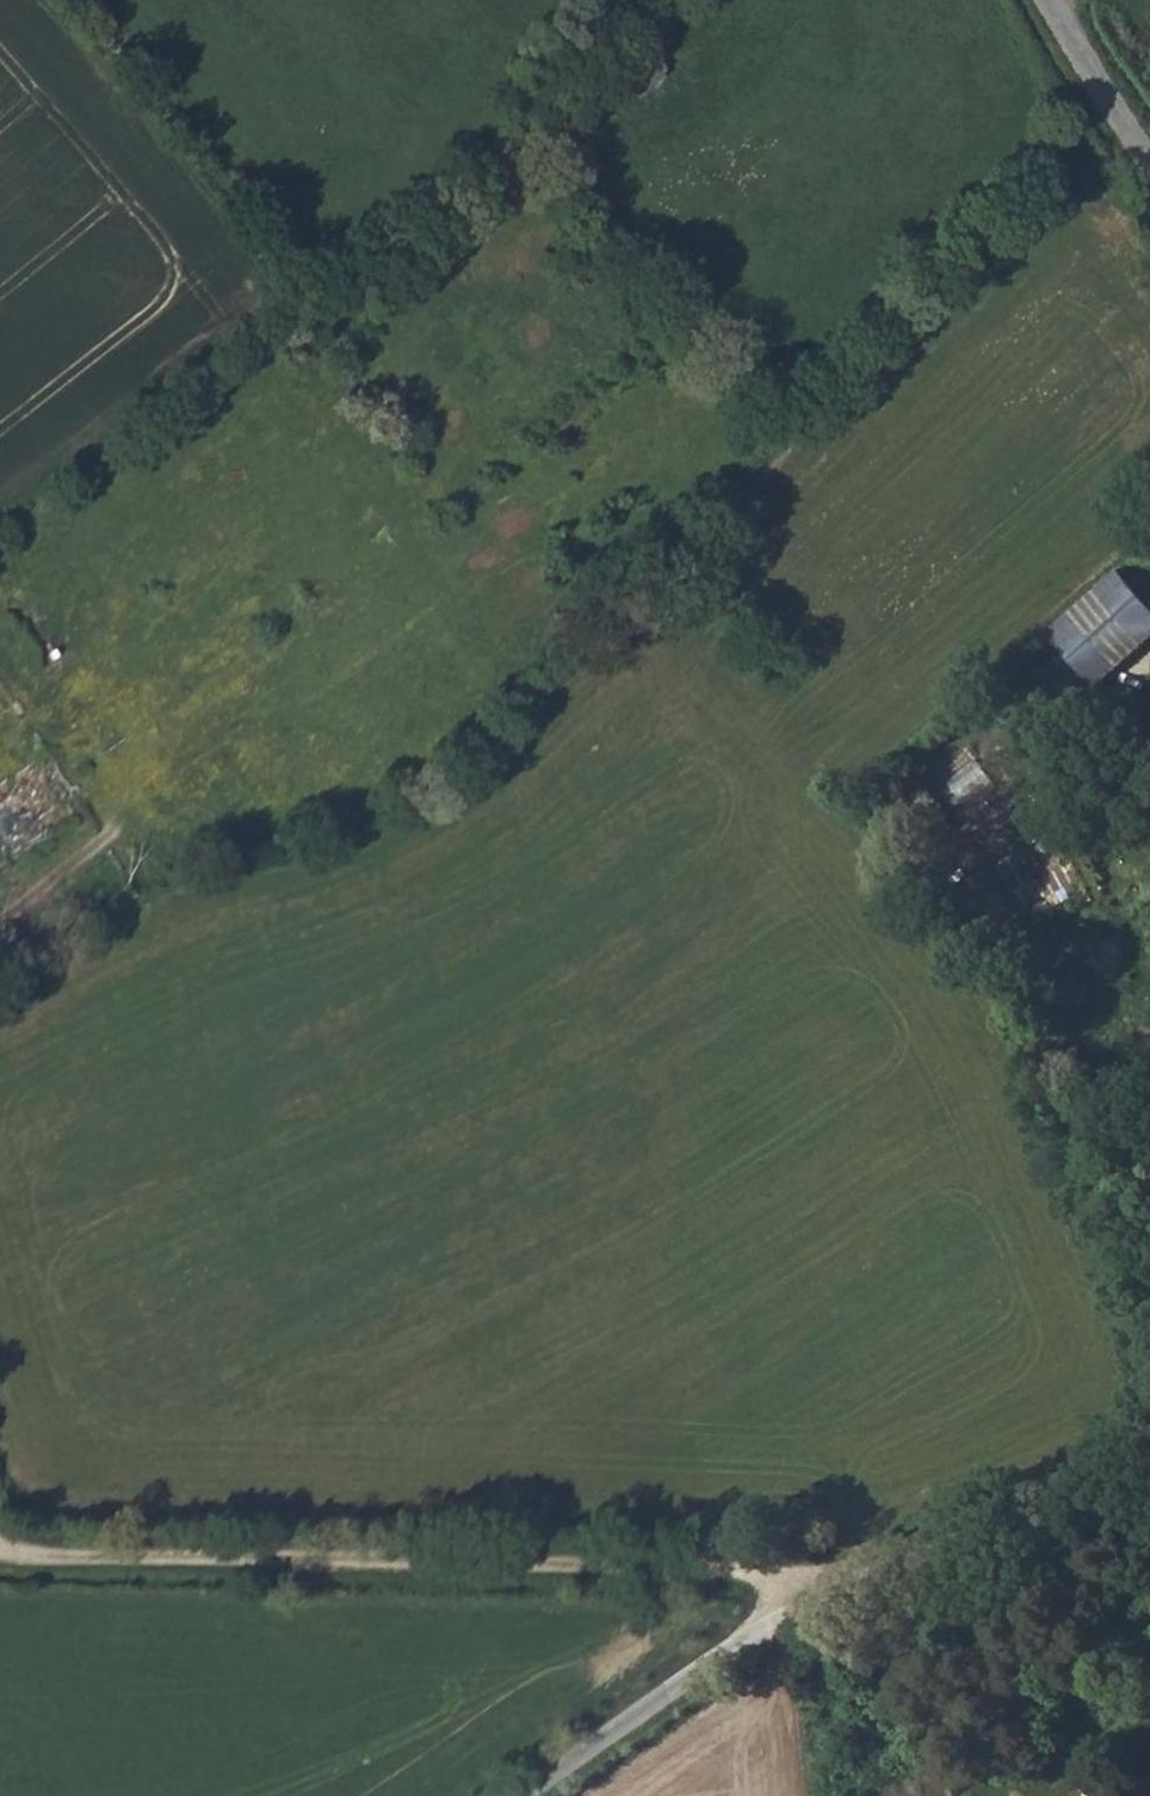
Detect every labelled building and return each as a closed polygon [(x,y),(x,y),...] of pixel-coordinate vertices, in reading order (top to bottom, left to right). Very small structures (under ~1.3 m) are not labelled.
[(1054,642),(1101,698),(1149,657),(1149,608),(1127,581),(1054,642)]
